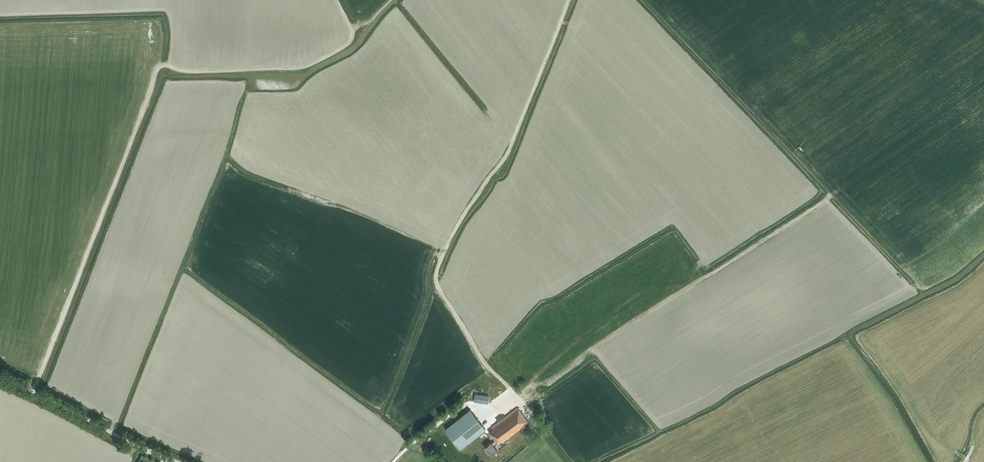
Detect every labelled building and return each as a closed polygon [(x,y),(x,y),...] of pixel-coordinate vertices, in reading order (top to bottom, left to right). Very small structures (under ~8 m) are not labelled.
[(496,395),(500,392),(495,386),(491,390),(496,395)] [(489,396),(475,394),(474,402),(488,404),(489,396)] [(492,443),(491,442),(485,447),(491,456),(498,451),(494,446),(498,443),(498,444),(501,441),(502,443),(529,422),(518,407),(492,427),(493,429),(489,432),(495,440),(492,443)] [(486,429),(470,409),(445,429),(461,449),(486,429)] [(545,422),(541,417),(536,420),(539,426),(545,422)] [(524,432),(528,437),(535,431),(531,427),(524,432)]
